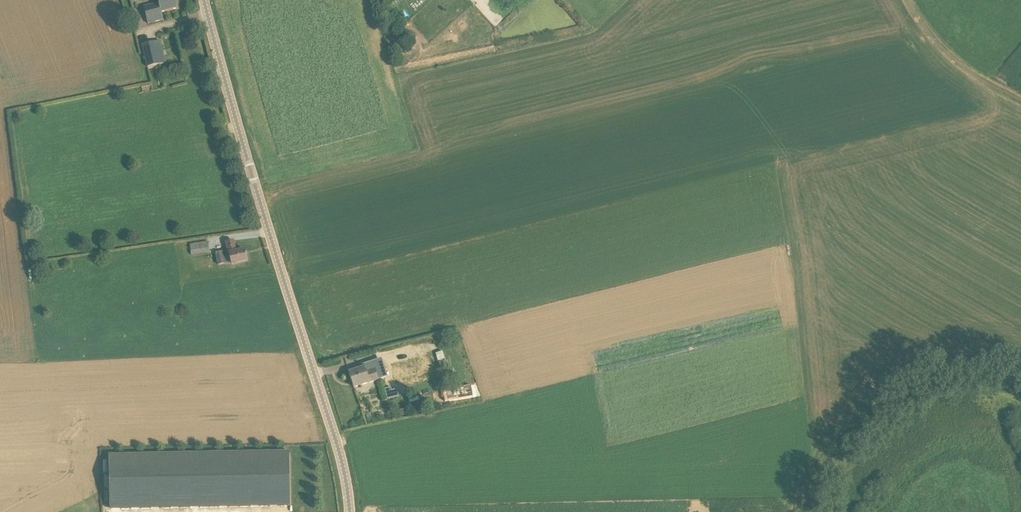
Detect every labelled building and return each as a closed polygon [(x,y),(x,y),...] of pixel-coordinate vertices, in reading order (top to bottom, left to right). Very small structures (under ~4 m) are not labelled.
[(178,9),(176,0),(158,0),(159,4),(144,7),(148,23),(163,19),(162,13),(178,9)] [(156,42),(141,46),(148,67),(162,64),(156,42)] [(208,241),(190,245),(192,257),(209,253),(208,241)] [(246,250),(236,252),(233,241),(226,242),(228,251),(216,253),(219,265),(225,264),(232,264),(232,265),(248,261),(246,250)] [(404,385),(428,380),(427,373),(434,372),(431,354),(391,361),(394,381),(403,379),(404,385)] [(375,370),(366,373),(365,368),(349,373),(354,388),(369,383),(378,380),(375,370)] [(443,390),(445,402),(473,397),(471,385),(443,390)] [(392,387),(384,389),(387,399),(394,398),(392,387)] [(405,409),(399,411),(401,418),(407,417),(405,409)] [(290,505),(289,453),(110,456),(111,509),(290,505)]
